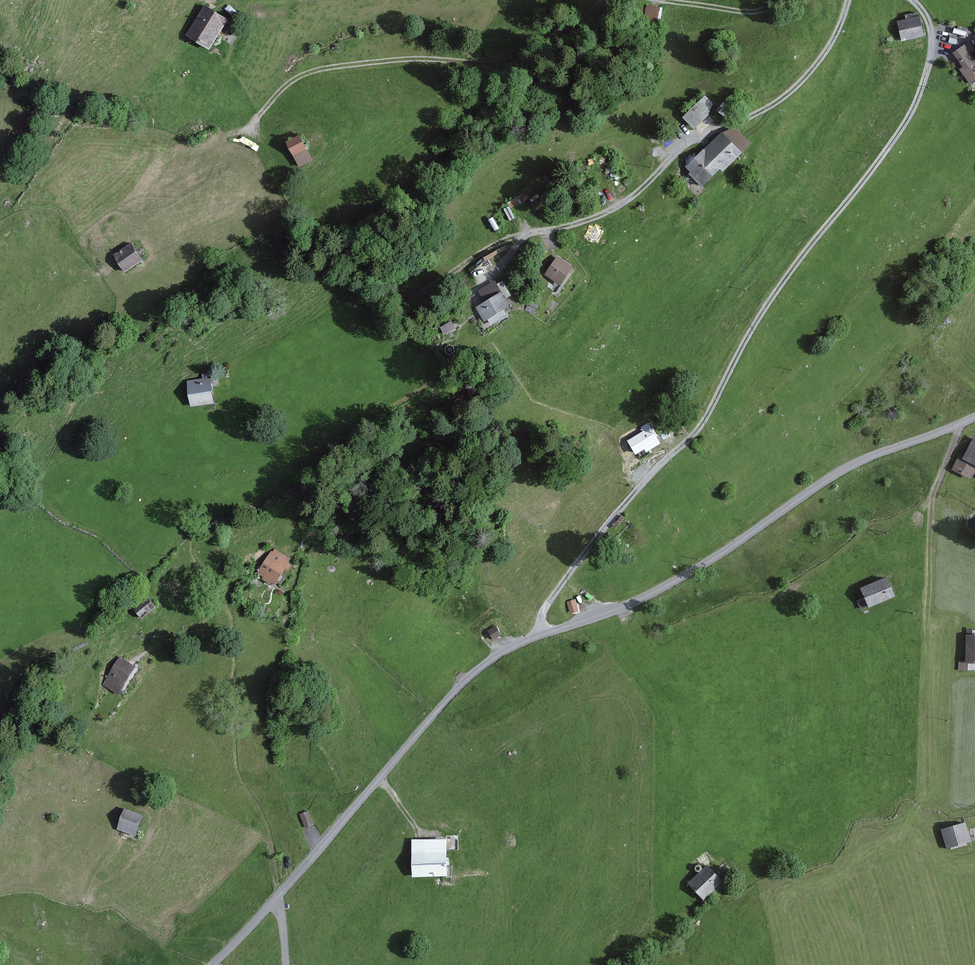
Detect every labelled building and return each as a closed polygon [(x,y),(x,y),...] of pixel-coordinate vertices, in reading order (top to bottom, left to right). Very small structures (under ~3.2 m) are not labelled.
[(232,17),(208,3),(190,34),(214,48),(232,17)] [(924,15),(899,20),(903,41),(929,35),(924,15)] [(960,68),(974,87),(974,86),(974,56),(960,68)] [(708,94),(685,115),(696,127),(720,106),(708,94)] [(748,155),(727,133),(701,157),(722,179),(748,155)] [(308,134),(294,140),(304,164),(318,158),(308,134)] [(137,242),(119,253),(130,271),(148,259),(137,242)] [(583,265),(563,254),(550,277),(570,288),(583,265)] [(509,290),(475,308),(486,327),(520,310),(509,290)] [(202,380),(191,382),(193,408),(217,405),(214,372),(202,374),(202,380)] [(652,425),(630,439),(641,455),(662,440),(652,425)] [(964,463),(974,468),(974,437),(964,463)] [(294,562),(271,551),(261,575),(284,585),(294,562)] [(892,576),(865,589),(872,605),(900,593),(892,576)] [(153,596),(137,607),(145,617),(161,607),(153,596)] [(577,600),(567,603),(570,614),(580,611),(577,600)] [(496,626),(487,631),(493,641),(502,636),(496,626)] [(138,667),(120,659),(106,687),(124,695),(138,667)] [(147,816),(128,810),(121,831),(140,838),(147,816)] [(312,813),(301,817),(308,833),(318,829),(312,813)] [(942,831),(948,850),(974,842),(974,840),(970,822),(942,831)] [(455,838),(415,838),(416,877),(455,876),(455,838)] [(725,883),(711,867),(690,884),(704,901),(725,883)]
